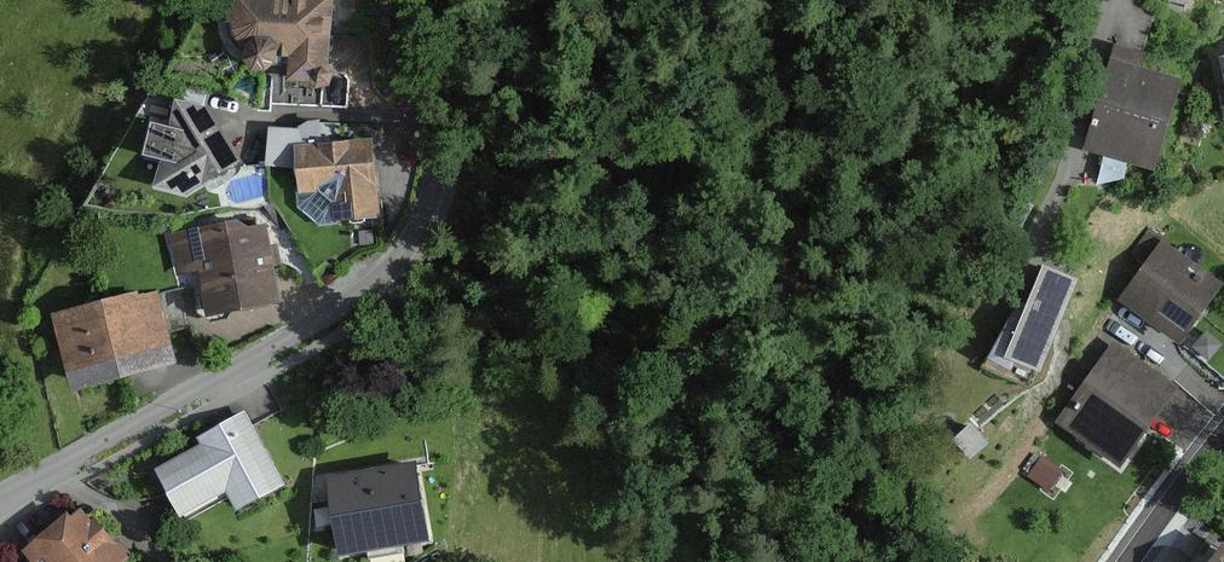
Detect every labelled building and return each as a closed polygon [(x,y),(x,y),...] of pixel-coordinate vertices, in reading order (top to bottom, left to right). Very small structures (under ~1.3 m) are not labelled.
[(290,80),(311,81),(319,88),(331,85),(335,73),(329,64),(333,0),(228,0),(227,21),(229,33),(236,45),(246,53),(245,61),(254,70),(266,70),(277,63),(278,55),(291,56),(290,80)] [(1143,67),(1147,53),(1115,44),(1085,150),(1157,170),(1183,78),(1143,67)] [(182,101),(175,99),(169,126),(152,122),(144,155),(161,159),(154,188),(187,196),(242,160),(208,107),(203,106),(207,91),(185,86),(182,101)] [(373,138),(323,144),(320,120),(298,122),(299,129),(269,127),(266,167),(295,169),(298,207),(321,224),(381,218),(373,138)] [(1126,166),(1102,159),(1100,184),(1125,178),(1126,166)] [(250,228),(238,219),(168,232),(177,277),(197,273),(206,319),(283,304),(275,265),(282,264),(278,244),(271,246),(267,224),(250,228)] [(1162,240),(1119,301),(1181,345),(1223,284),(1162,240)] [(1080,279),(1044,264),(1029,301),(1022,297),(989,359),(1012,371),(1017,362),(1042,372),(1080,279)] [(139,295),(138,291),(51,314),(72,393),(179,364),(159,290),(139,295)] [(1206,330),(1192,347),(1210,362),(1223,345),(1223,344),(1206,330)] [(1179,387),(1115,341),(1056,421),(1120,467),(1179,387)] [(286,485),(245,411),(197,438),(200,445),(155,469),(181,517),(226,493),(237,512),(286,485)] [(990,444),(971,423),(952,440),(971,462),(990,444)] [(1064,471),(1043,455),(1041,458),(1034,453),(1012,482),(1021,489),(1030,478),(1048,492),(1064,471)] [(431,542),(417,462),(326,477),(340,558),(368,553),(369,559),(404,553),(403,547),(431,542)] [(68,511),(20,550),(30,561),(127,561),(131,558),(96,516),(92,519),(82,507),(72,515),(68,511)] [(1210,561),(1223,561),(1223,543),(1210,561)]
